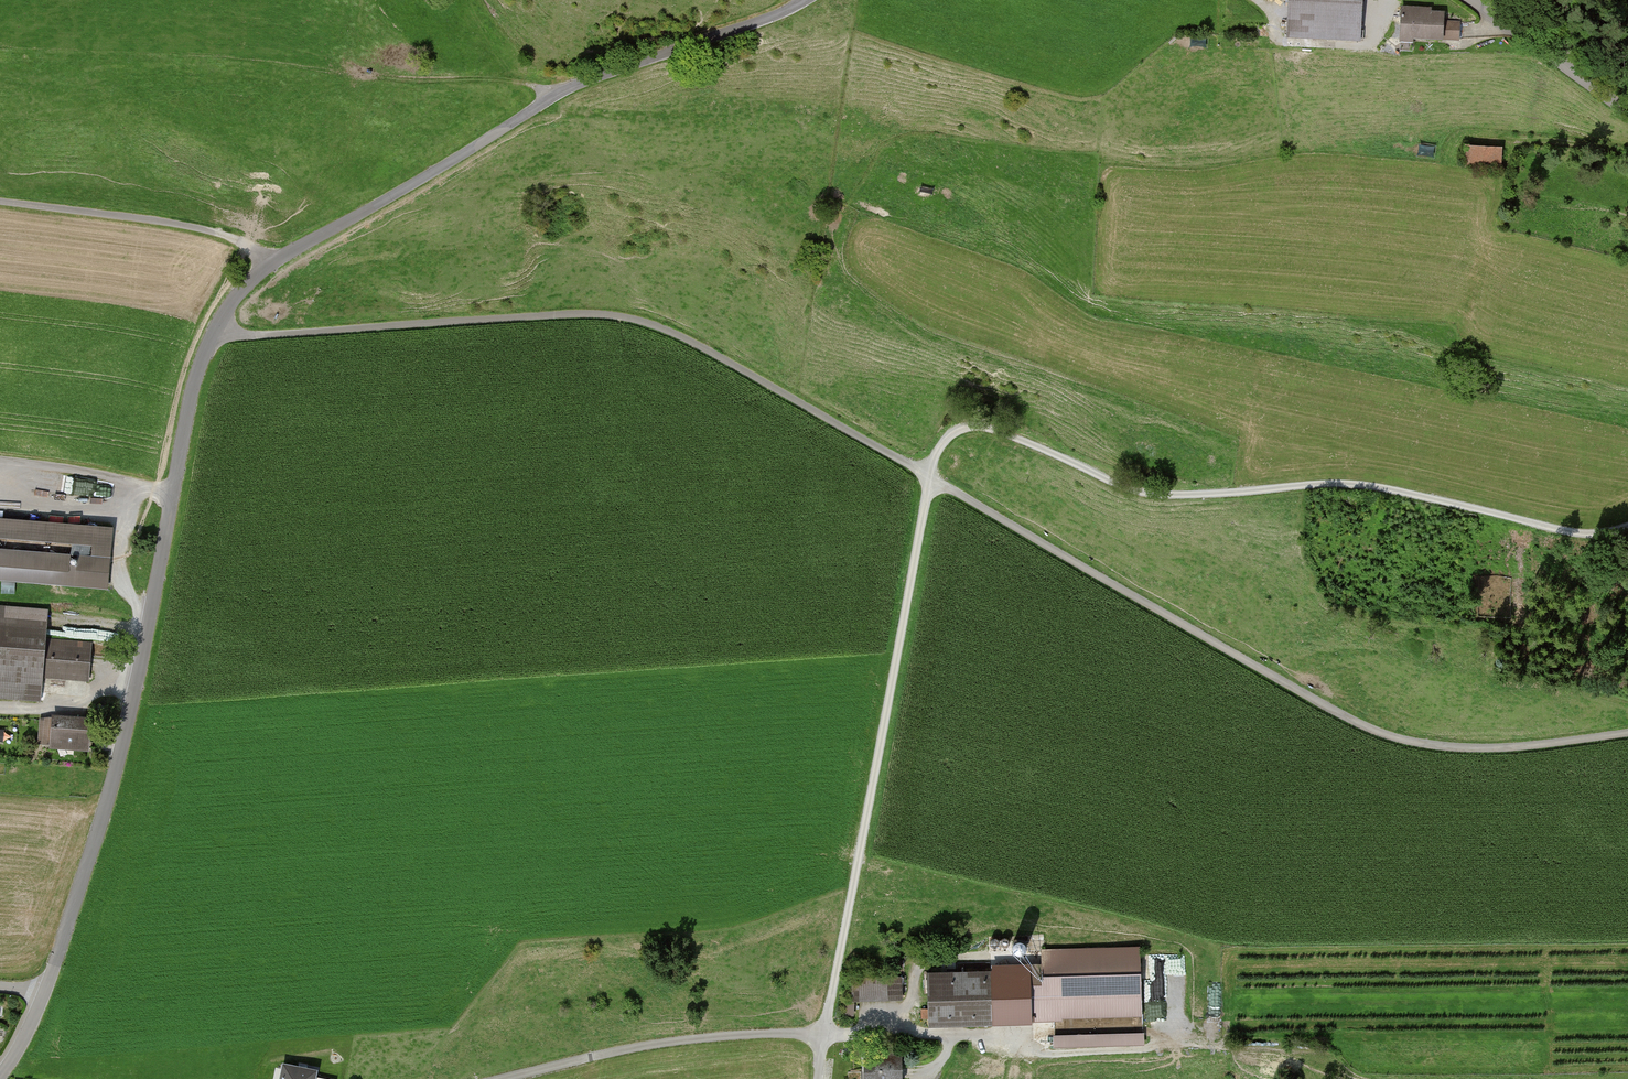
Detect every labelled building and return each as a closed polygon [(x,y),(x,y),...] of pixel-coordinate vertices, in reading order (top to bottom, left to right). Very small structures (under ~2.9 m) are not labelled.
[(1289,47),(1365,49),(1366,0),(1290,0),(1289,47)] [(1403,12),(1402,46),(1462,48),(1463,25),(1447,25),(1448,14),(1403,12)] [(1504,151),(1467,148),(1466,170),(1502,172),(1504,151)] [(26,485),(46,486),(46,473),(27,472),(26,485)] [(0,522),(0,584),(108,593),(113,531),(0,522)] [(0,609),(0,703),(40,706),(41,695),(86,698),(90,645),(45,642),(48,613),(0,609)] [(91,723),(41,719),(39,752),(88,756),(91,723)] [(1168,1001),(1167,1001),(1167,955),(1149,955),(1149,1003),(1147,1003),(1147,1022),(1168,1022),(1168,1001)] [(1028,969),(1030,1027),(1144,1024),(1142,965),(1028,969)] [(992,976),(929,978),(931,1033),(994,1031),(992,976)] [(850,1006),(902,1004),(900,979),(849,981),(850,1006)] [(902,1057),(864,1058),(865,1078),(903,1078),(902,1057)]
